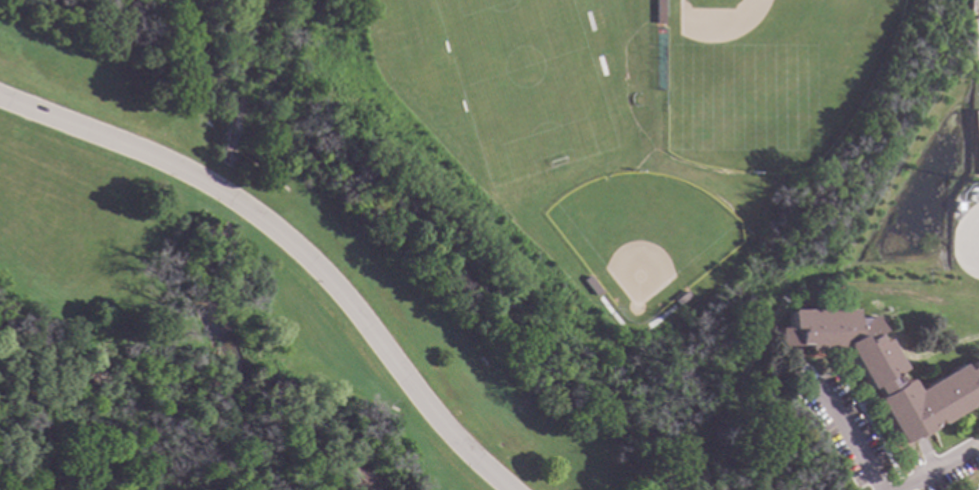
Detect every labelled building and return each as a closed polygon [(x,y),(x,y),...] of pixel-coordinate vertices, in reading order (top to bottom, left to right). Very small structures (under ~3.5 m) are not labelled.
[(970,363),(978,358),(978,399),(913,436),(911,433),(896,442),(871,397),(874,395),(869,385),(864,388),(839,343),(836,343),(836,350),(801,350),(801,343),(793,343),(793,345),(773,345),(773,327),(783,327),(783,309),(852,309),(852,317),(863,317),(869,314),(879,330),(872,334),(876,342),(882,338),(901,367),(892,373),(898,383),(905,378),(912,391),(960,363),(964,369),(971,365),(970,363)]
